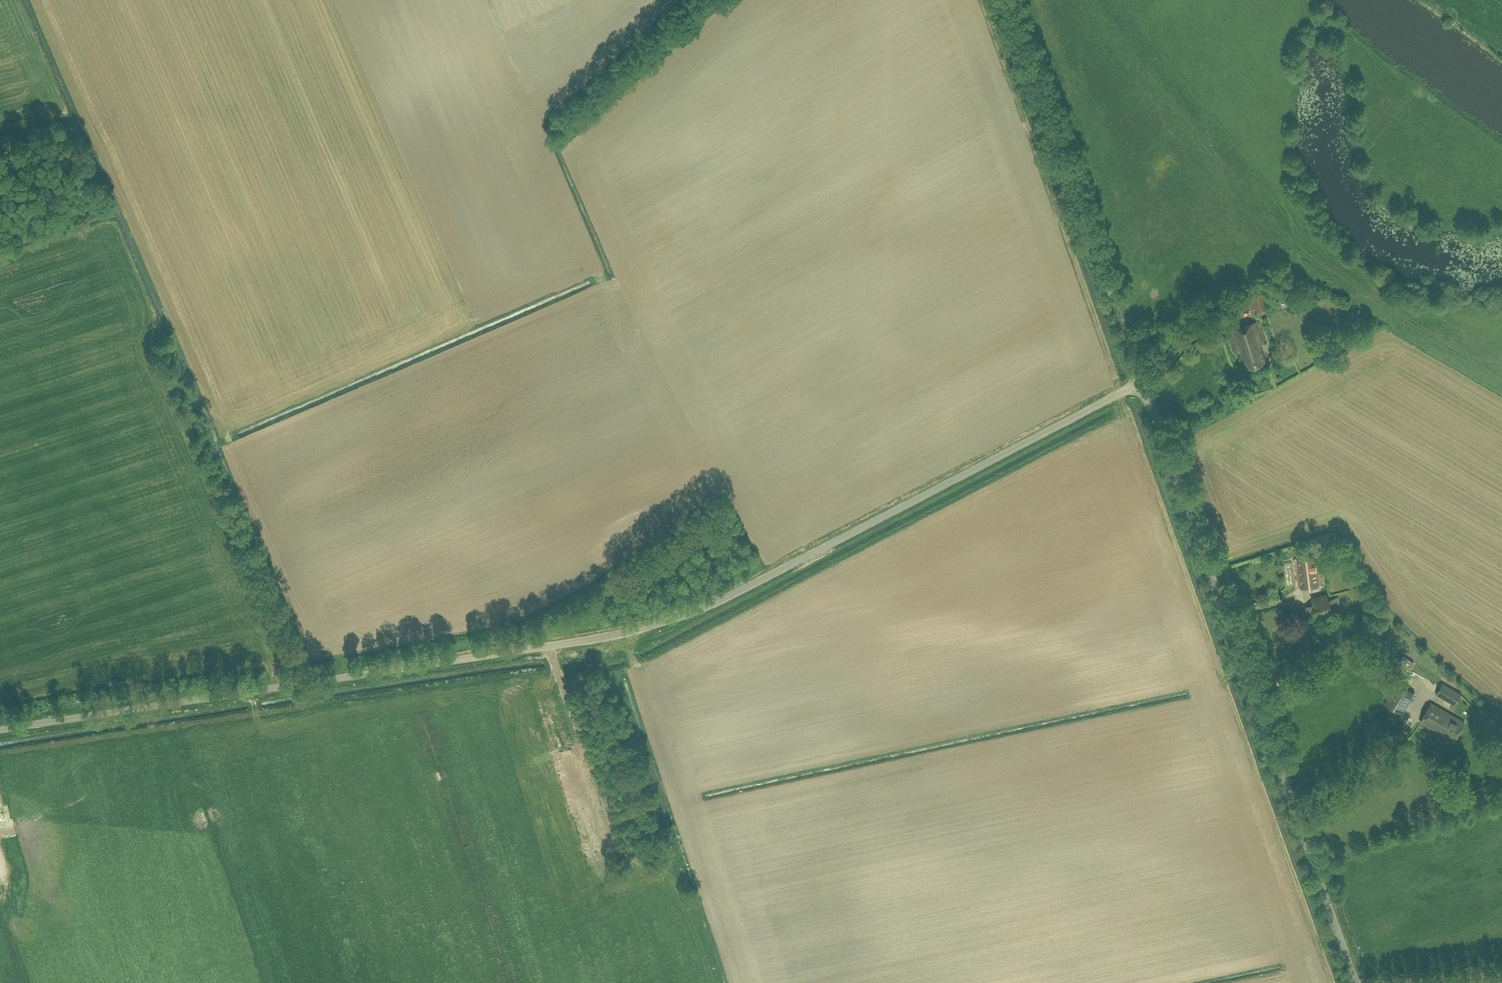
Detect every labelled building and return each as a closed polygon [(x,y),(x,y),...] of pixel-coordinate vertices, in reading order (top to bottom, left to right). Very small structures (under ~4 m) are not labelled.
[(1267,306),(1261,287),(1249,291),(1255,310),(1267,306)] [(1248,369),(1266,363),(1260,343),(1262,342),(1255,322),(1231,330),(1239,352),(1242,351),(1248,369)] [(1298,587),(1320,584),(1317,556),(1295,558),(1298,587)] [(1305,606),(1312,628),(1335,621),(1332,611),(1342,608),(1339,596),(1328,599),(1327,592),(1311,597),(1312,603),(1305,606)] [(1414,692),(1397,682),(1385,704),(1402,713),(1414,692)] [(1454,704),(1461,693),(1442,682),(1436,694),(1454,704)] [(543,708),(557,704),(552,688),(538,692),(543,708)] [(1455,739),(1466,720),(1432,701),(1421,720),(1455,739)]
